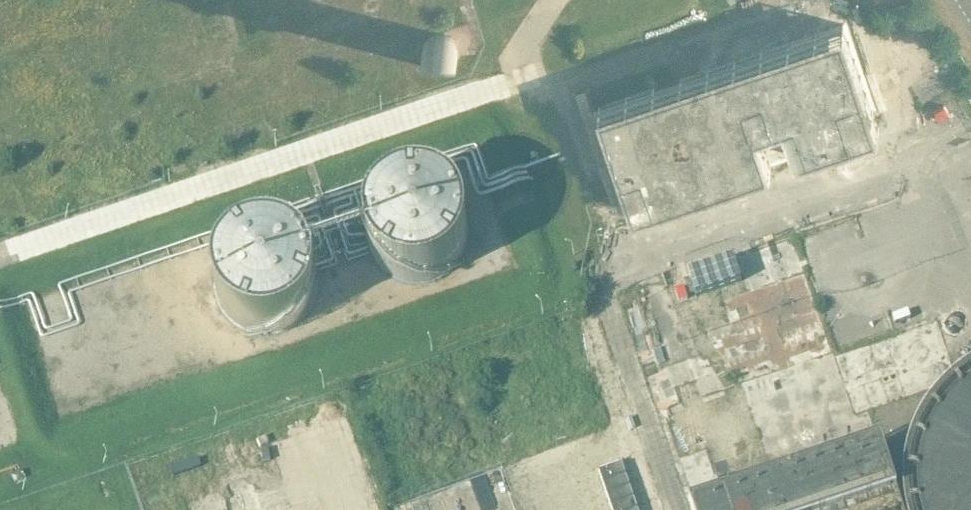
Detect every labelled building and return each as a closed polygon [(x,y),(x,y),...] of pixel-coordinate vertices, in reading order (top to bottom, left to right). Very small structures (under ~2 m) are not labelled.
[(878,128),(843,23),(598,105),(627,192),(633,210),(878,128)] [(472,231),(472,230),(471,220),(469,211),(464,202),(457,194),(448,187),(440,183),(429,180),(420,179),(411,181),(403,183),(394,187),(385,195),(379,202),(374,211),(371,220),(370,231),(371,241),(374,250),(379,259),(385,266),(394,274),(402,278),(411,280),(421,281),(432,280),(440,278),(448,274),(457,266),(464,259),(469,250),(471,241),(472,231)] [(312,285),(312,284),(312,276),(309,267),(305,258),(299,250),(293,244),(284,238),(275,235),(264,233),(251,234),(244,236),(236,240),(228,245),(221,253),(215,262),(211,273),(210,282),(210,291),(213,302),(217,311),(223,319),(230,325),(239,330),(247,333),(259,335),(271,334),(279,332),(288,328),(295,323),(302,316),(308,306),(311,296),(312,285)] [(880,450),(888,474),(910,474),(909,484),(909,494),(909,504),(910,509),(970,509),(970,380),(968,382),(960,388),(952,395),(944,402),(937,410),(931,418),(926,427),(921,437),(917,446),(880,450)] [(700,509),(900,509),(888,474),(880,451),(880,450),(731,500),(728,491),(717,495),(720,504),(700,509)] [(598,473),(611,509),(637,509),(621,465),(598,473)]
